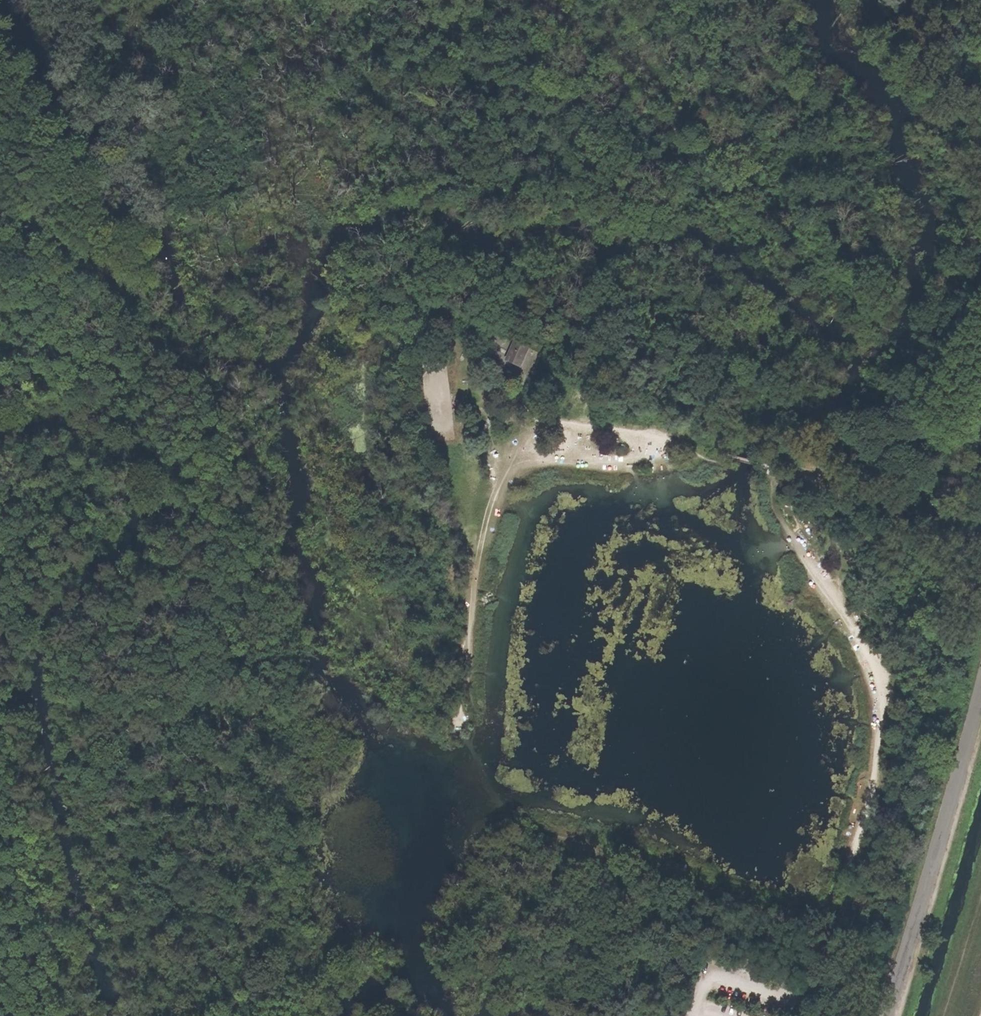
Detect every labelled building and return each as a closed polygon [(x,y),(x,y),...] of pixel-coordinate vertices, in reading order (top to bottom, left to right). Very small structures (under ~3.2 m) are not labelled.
[(528,348),(517,342),(508,359),(520,365),(528,348)]
